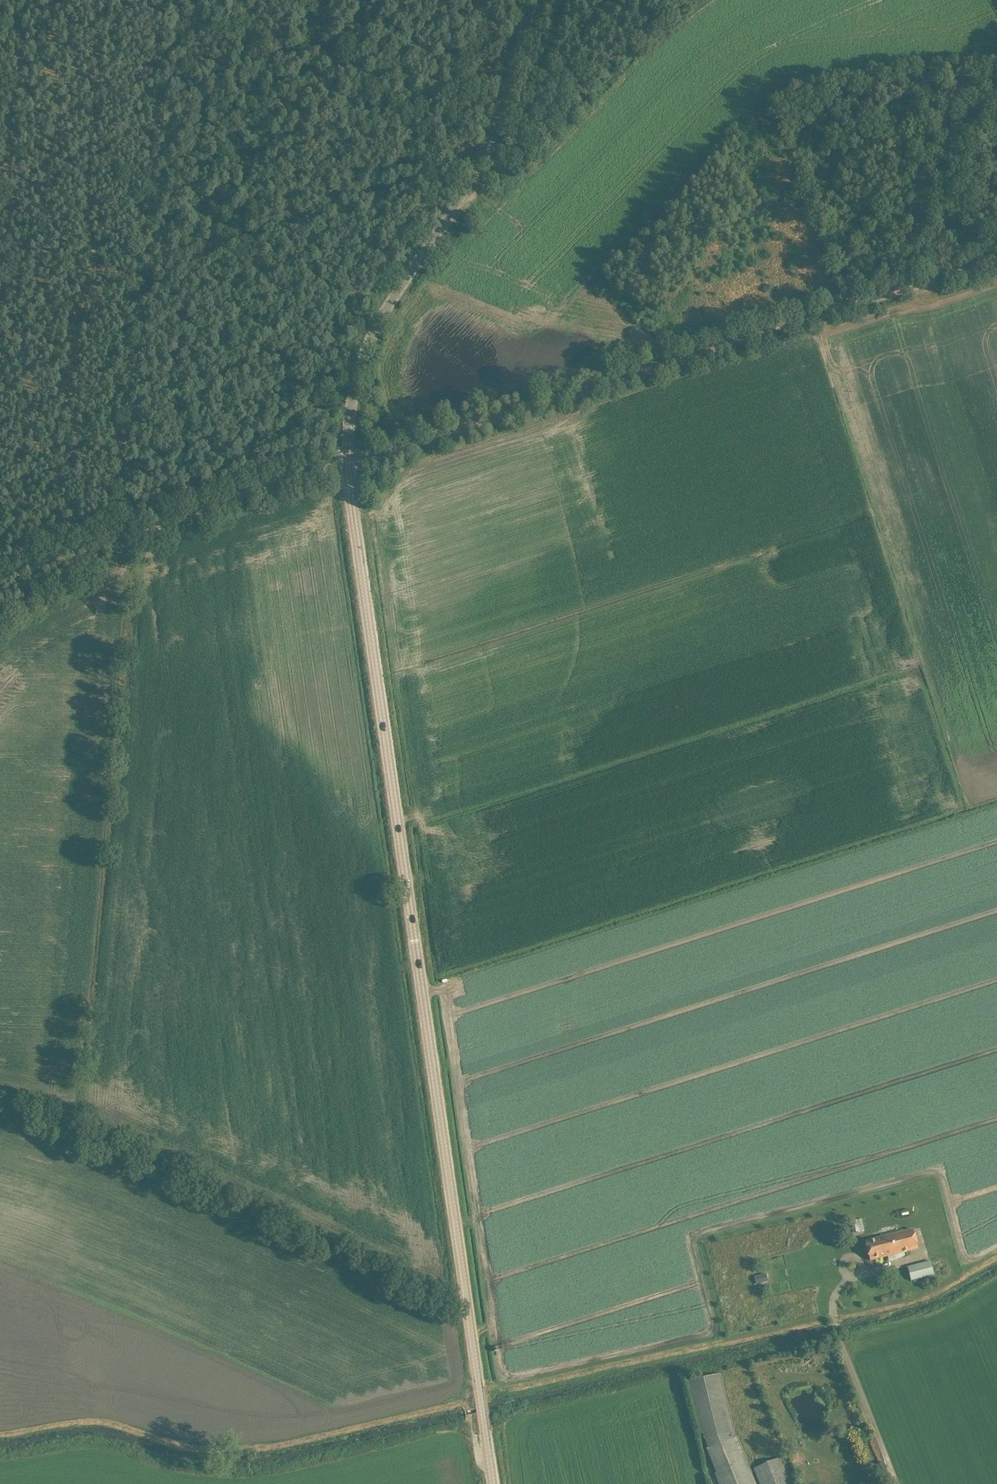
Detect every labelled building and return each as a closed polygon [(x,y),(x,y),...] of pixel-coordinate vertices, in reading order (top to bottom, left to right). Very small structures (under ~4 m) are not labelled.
[(862,1219),(854,1220),(855,1232),(864,1231),(862,1219)] [(870,1260),(918,1248),(913,1229),(865,1241),(870,1260)] [(933,1274),(929,1260),(905,1266),(909,1281),(933,1274)] [(768,1281),(766,1273),(754,1276),(757,1284),(768,1281)] [(737,1435),(734,1431),(720,1373),(686,1381),(701,1440),(719,1483),(757,1483),(737,1435)] [(771,1461),(769,1454),(759,1458),(761,1465),(754,1468),(761,1483),(791,1483),(780,1457),(771,1461)]
